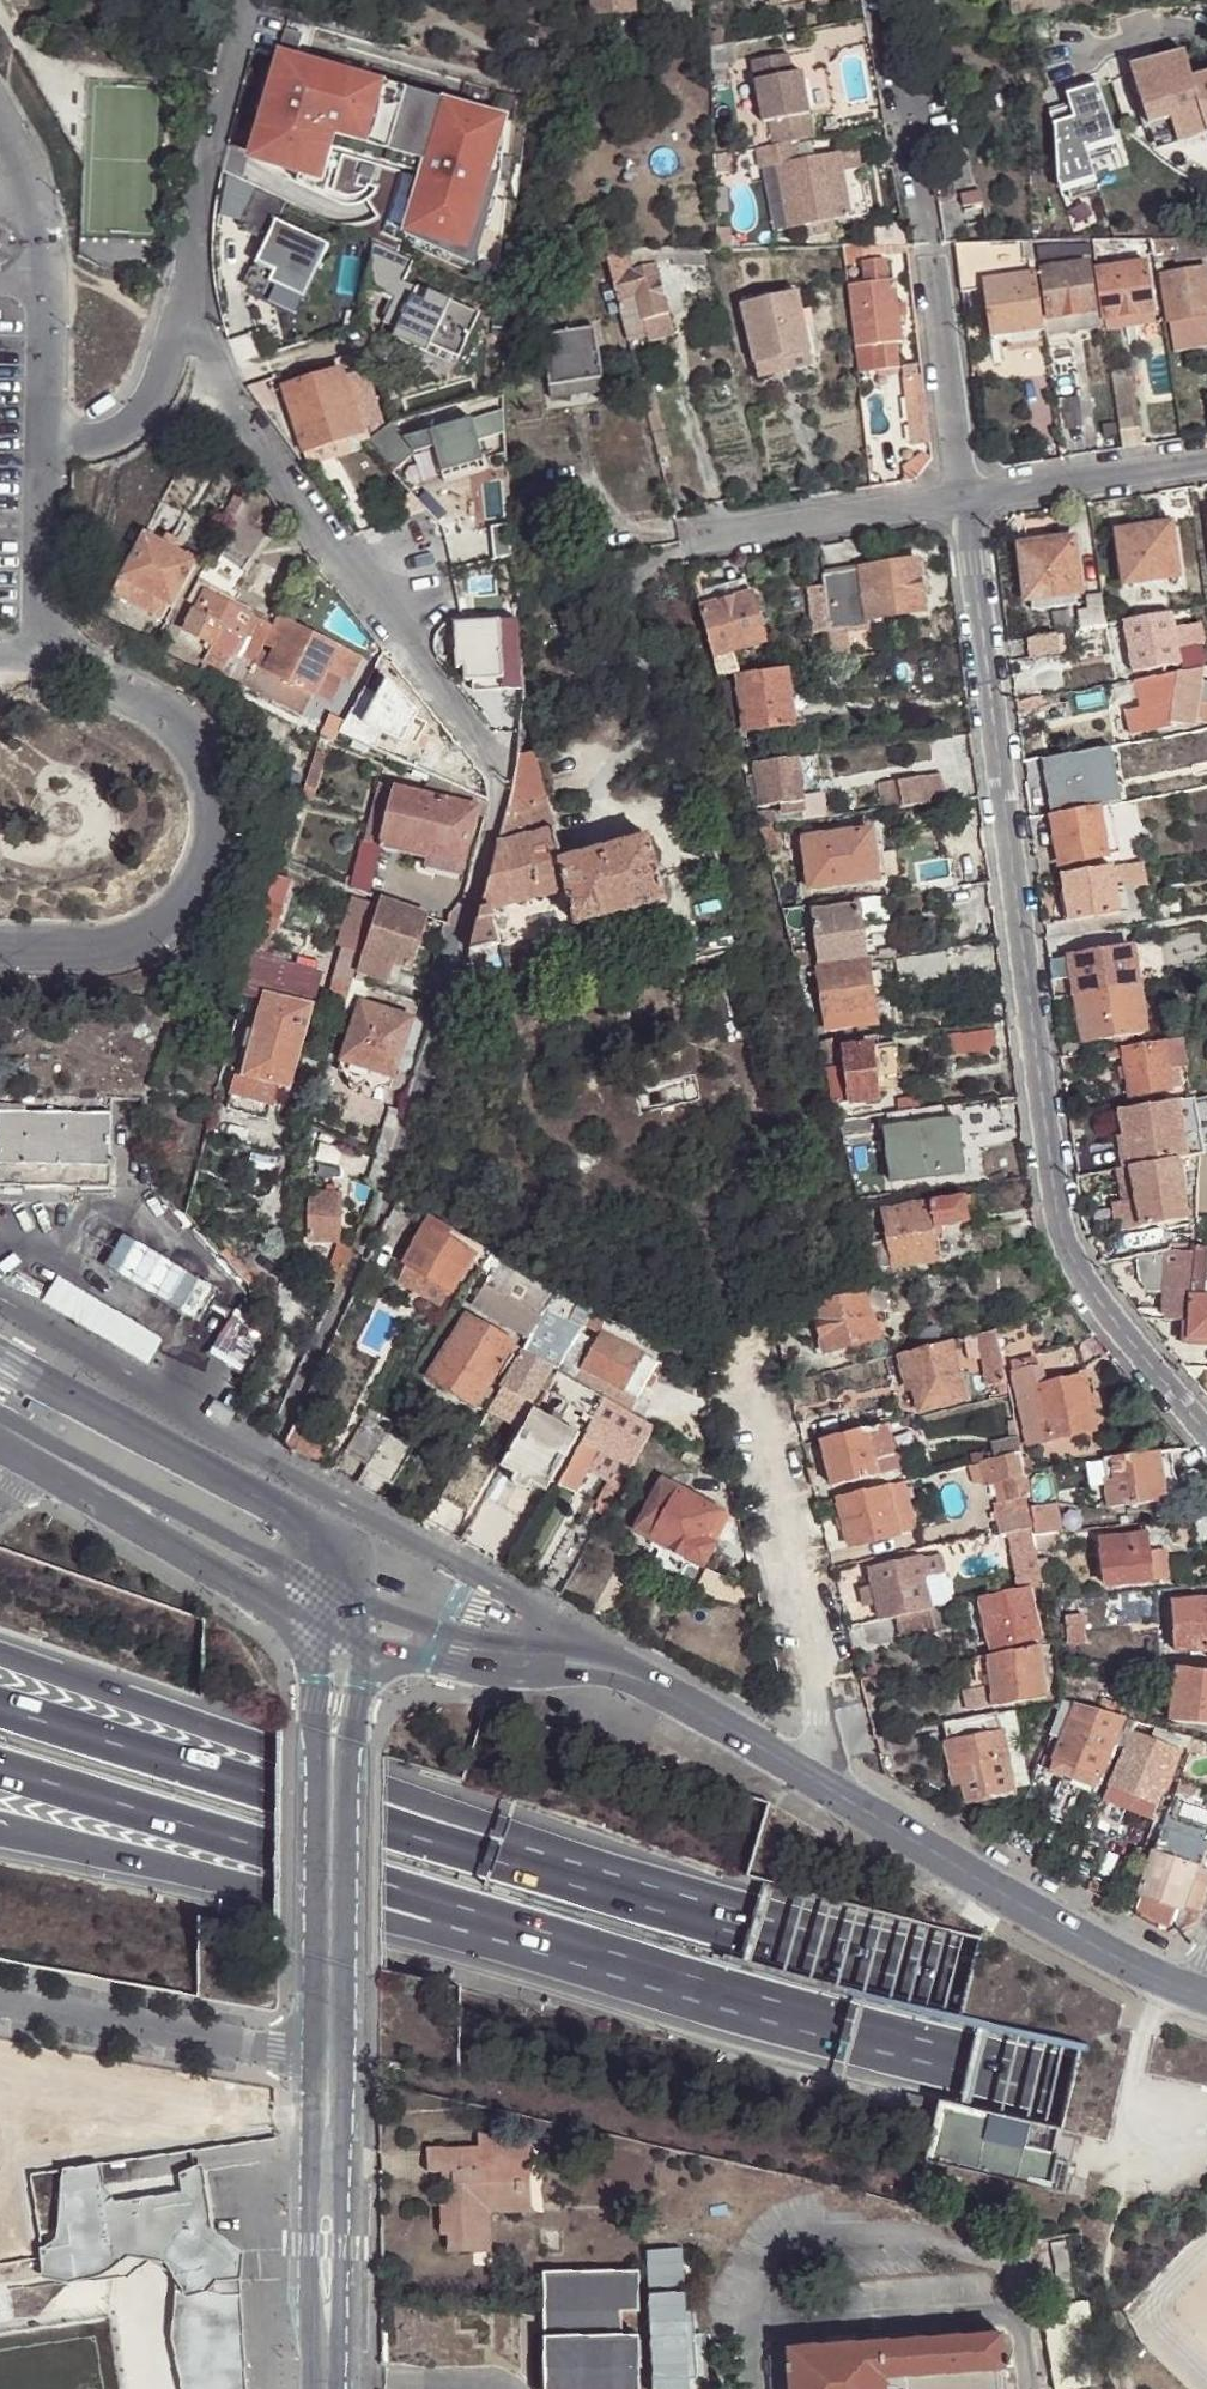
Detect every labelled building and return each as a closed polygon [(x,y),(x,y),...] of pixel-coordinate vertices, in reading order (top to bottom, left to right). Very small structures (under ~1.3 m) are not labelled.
[(593,24),(638,22),(637,0),(592,0),(593,24)] [(1018,17),(1063,13),(1062,0),(1014,0),(1016,17),(1018,17)] [(1098,10),(1102,10),(1107,10),(1106,0),(1097,0),(1098,10)] [(304,34),(286,29),(273,72),(278,74),(267,112),(262,111),(250,152),(301,177),(307,164),(325,169),(335,136),(426,163),(418,187),(423,189),(418,206),(413,204),(404,235),(474,267),(488,218),(477,215),(483,198),(492,200),(497,182),(489,178),(495,155),(489,153),(495,136),(501,138),(507,119),(367,77),(366,81),(343,73),(344,71),(297,57),(304,34)] [(1131,67),(1150,128),(1169,122),(1177,148),(1206,138),(1206,72),(1192,77),(1183,51),(1131,67)] [(795,55),(787,57),(790,76),(799,74),(795,55)] [(781,148),(805,143),(822,140),(812,91),(802,93),(799,74),(790,76),(787,57),(757,63),(769,125),(776,124),(781,148)] [(344,71),(343,73),(366,81),(367,77),(369,70),(346,63),(344,71)] [(802,93),(812,91),(809,72),(799,74),(802,93)] [(1118,139),(1100,84),(1069,94),(1073,107),(1052,113),(1057,129),(1060,182),(1062,189),(1098,178),(1091,157),(1088,149),(1118,139)] [(1118,139),(1088,149),(1091,157),(1121,148),(1118,139)] [(781,148),(767,150),(772,173),(789,170),(801,229),(861,217),(847,151),(809,159),(805,143),(781,148)] [(712,160),(713,175),(733,175),(732,157),(712,160)] [(307,164),(301,177),(320,186),(325,169),(307,164)] [(1098,178),(1062,189),(1065,198),(1100,186),(1098,178)] [(286,202),(255,188),(240,226),(267,239),(247,285),(265,294),(271,282),(304,299),(328,245),(277,220),(286,202)] [(965,208),(985,203),(983,190),(962,194),(965,208)] [(715,226),(716,247),(728,247),(727,225),(715,226)] [(1153,239),(1155,252),(1156,255),(1206,251),(1206,238),(1153,239)] [(1153,239),(1094,240),(1096,259),(1155,252),(1153,239)] [(411,260),(370,241),(363,288),(390,301),(380,324),(455,359),(475,316),(425,293),(421,300),(410,295),(414,287),(401,281),(411,260)] [(1024,241),(957,243),(960,262),(981,261),(1025,260),(1024,241)] [(1062,241),(1033,241),(1034,251),(1062,252),(1062,241)] [(882,244),(856,244),(857,254),(883,252),(882,244)] [(704,247),(670,248),(673,268),(709,266),(704,247)] [(606,251),(612,276),(632,269),(626,249),(606,251)] [(632,269),(656,261),(650,249),(626,249),(632,269)] [(860,283),(849,284),(857,345),(868,344),(871,370),(897,367),(893,341),(903,340),(896,278),(886,280),(884,259),(857,262),(860,283)] [(612,276),(629,339),(649,335),(649,338),(674,332),(656,261),(632,269),(612,276)] [(981,261),(960,262),(963,294),(985,291),(983,280),(981,261)] [(1042,267),(1049,316),(1097,309),(1089,261),(1042,267)] [(1150,261),(1098,269),(1105,317),(1156,310),(1150,261)] [(1171,319),(1206,314),(1206,268),(1165,274),(1171,319)] [(1042,329),(1045,328),(1037,272),(983,280),(985,291),(991,336),(1006,334),(1042,329)] [(741,303),(754,360),(809,348),(805,329),(796,291),(741,303)] [(1097,309),(1049,316),(1046,316),(1048,333),(1100,325),(1098,308),(1097,309)] [(1156,310),(1105,317),(1106,329),(1159,321),(1156,310)] [(1171,319),(1175,350),(1206,346),(1206,314),(1171,319)] [(805,329),(809,348),(814,347),(811,328),(805,329)] [(1042,339),(1042,329),(1006,334),(1007,344),(1042,339)] [(596,335),(543,340),(549,392),(603,387),(596,335)] [(857,345),(859,371),(871,370),(868,344),(857,345)] [(809,348),(754,360),(757,374),(812,363),(809,348)] [(1006,375),(1042,372),(1040,353),(1004,356),(1006,375)] [(342,365),(285,386),(307,447),(363,427),(342,365)] [(0,374),(0,474),(14,474),(14,374),(0,374)] [(911,376),(913,394),(927,392),(925,374),(920,375),(911,376)] [(913,394),(917,422),(931,420),(927,392),(913,394)] [(1078,397),(1058,400),(1062,430),(1083,428),(1078,397)] [(1136,398),(1117,400),(1121,430),(1140,427),(1136,398)] [(366,438),(359,440),(364,445),(389,472),(411,452),(431,446),(441,481),(483,469),(474,439),(502,432),(500,414),(500,410),(403,438),(392,422),(388,423),(370,436),(366,438)] [(366,438),(363,427),(307,447),(312,462),(364,445),(359,440),(366,438)] [(1140,427),(1121,430),(1123,448),(1143,445),(1140,427)] [(926,447),(911,466),(913,480),(915,480),(935,455),(926,447)] [(1118,531),(1172,523),(1172,517),(1118,525),(1118,531)] [(1181,577),(1172,523),(1118,531),(1126,584),(1159,580),(1181,577)] [(143,532),(111,591),(161,617),(167,605),(171,607),(195,559),(177,549),(161,541),(143,532)] [(1021,545),(1074,539),(1074,532),(1020,538),(1021,545)] [(161,541),(177,549),(179,544),(177,540),(169,536),(164,536),(161,541)] [(1081,592),(1074,539),(1021,545),(1027,599),(1081,592)] [(822,572),(829,629),(870,625),(870,618),(925,611),(920,560),(822,572)] [(1182,587),(1181,577),(1159,580),(1161,589),(1182,587)] [(232,669),(245,676),(271,626),(205,591),(208,586),(198,581),(185,605),(193,609),(182,629),(228,654),(223,664),(232,669)] [(697,597),(700,609),(751,596),(748,584),(697,597)] [(1083,604),(1081,592),(1027,599),(1029,611),(1083,604)] [(700,609),(711,656),(731,651),(763,643),(751,596),(700,609)] [(1105,608),(1103,597),(1092,598),(1094,610),(1105,608)] [(1128,620),(1152,615),(1151,604),(1127,608),(1128,620)] [(1092,625),(1107,623),(1105,608),(1094,610),(1078,612),(1081,628),(1092,625)] [(1175,626),(1173,611),(1152,615),(1128,620),(1124,620),(1133,671),(1181,663),(1177,645),(1175,626)] [(245,676),(240,684),(302,715),(326,668),(349,680),(360,658),(278,615),(271,626),(245,676)] [(520,691),(519,622),(456,623),(457,664),(464,664),(465,679),(472,679),(501,679),(501,691),(520,691)] [(1200,622),(1175,626),(1177,645),(1203,640),(1200,622)] [(1093,637),(1092,625),(1081,628),(1073,629),(1075,640),(1093,637)] [(1059,650),(1056,632),(1026,637),(1029,656),(1059,650)] [(1181,663),(1182,671),(1203,668),(1206,667),(1206,657),(1203,640),(1177,645),(1181,663)] [(711,656),(716,675),(737,673),(733,658),(731,651),(711,656)] [(1203,668),(1182,671),(1135,679),(1138,698),(1139,706),(1134,707),(1125,708),(1126,711),(1130,734),(1171,729),(1174,719),(1199,723),(1199,719),(1206,720),(1206,701),(1201,700),(1203,668)] [(228,678),(240,684),(245,676),(232,669),(228,678)] [(795,670),(784,672),(791,725),(803,724),(795,670)] [(791,725),(784,672),(737,678),(744,732),(791,725)] [(361,686),(337,731),(353,739),(362,723),(398,741),(416,713),(385,678),(377,694),(361,686)] [(501,679),(472,679),(472,691),(501,691),(501,679)] [(1123,735),(1130,734),(1126,711),(1119,712),(1123,735)] [(1199,759),(1194,729),(1175,732),(1176,738),(1180,762),(1193,759),(1199,759)] [(1197,782),(1193,759),(1180,762),(1176,738),(1141,744),(1145,767),(1149,789),(1197,782)] [(1130,769),(1145,767),(1141,744),(1127,745),(1130,769)] [(533,752),(515,755),(500,842),(470,953),(503,945),(494,908),(566,890),(574,927),(665,904),(648,838),(560,860),(533,752)] [(1039,786),(1035,756),(1023,758),(1027,788),(1039,786)] [(755,781),(759,801),(760,807),(787,803),(803,801),(798,759),(753,765),(755,781)] [(425,774),(413,767),(410,775),(422,781),(425,774)] [(939,774),(898,780),(901,806),(942,801),(939,774)] [(380,840),(395,783),(376,778),(361,835),(380,840)] [(745,783),(751,802),(759,801),(755,781),(745,783)] [(422,850),(419,862),(417,873),(463,884),(481,804),(395,783),(380,840),(385,841),(422,850)] [(1029,800),(1030,809),(1042,807),(1041,799),(1029,800)] [(804,809),(803,801),(787,803),(788,811),(804,809)] [(787,803),(778,805),(780,815),(804,812),(804,809),(788,811),(787,803)] [(1119,852),(1111,804),(1100,806),(1107,855),(1119,852)] [(1107,855),(1100,806),(1052,815),(1061,863),(1107,855)] [(769,811),(755,813),(760,827),(771,825),(769,811)] [(760,827),(767,860),(779,857),(772,825),(771,825),(760,827)] [(880,829),(872,830),(878,880),(887,879),(880,829)] [(878,880),(872,830),(803,839),(809,889),(878,880)] [(382,853),(419,862),(422,850),(385,841),(382,853)] [(1146,885),(1142,861),(1115,866),(1118,890),(1146,885)] [(1118,890),(1115,866),(1061,874),(1069,920),(1122,912),(1118,890)] [(411,967),(425,915),(380,897),(377,907),(371,923),(363,949),(356,970),(383,979),(388,960),(411,967)] [(356,917),(371,923),(377,907),(361,902),(356,917)] [(812,912),(819,967),(867,959),(859,906),(812,912)] [(781,910),(787,930),(800,929),(798,908),(781,910)] [(347,944),(363,949),(371,923),(356,917),(347,944)] [(787,930),(793,957),(806,955),(807,955),(802,928),(800,929),(787,930)] [(349,990),(353,980),(356,970),(363,949),(347,944),(342,941),(327,982),(349,990)] [(944,953),(896,959),(899,983),(947,977),(944,953)] [(793,957),(796,970),(808,968),(806,955),(793,957)] [(867,964),(820,971),(828,1033),(875,1026),(867,964)] [(1147,1032),(1139,985),(1078,995),(1085,1042),(1147,1032)] [(313,1007),(264,994),(240,1095),(272,1104),(276,1086),(293,1091),(313,1007)] [(341,1059),(343,1060),(390,1075),(392,1076),(411,1018),(359,1001),(341,1059)] [(424,1045),(429,1029),(413,1024),(408,1040),(424,1045)] [(944,1036),(947,1056),(989,1049),(986,1031),(944,1036)] [(1190,1092),(1182,1039),(1165,1041),(1172,1088),(1173,1094),(1190,1092)] [(1172,1088),(1165,1041),(1124,1048),(1131,1094),(1172,1088)] [(831,1045),(820,1046),(826,1067),(838,1065),(831,1045)] [(874,1048),(838,1053),(839,1065),(845,1064),(846,1070),(828,1070),(834,1105),(880,1100),(874,1048)] [(390,1075),(343,1060),(340,1071),(387,1087),(390,1075)] [(110,1093),(0,1092),(0,1184),(109,1185),(110,1093)] [(1206,1095),(1189,1098),(1194,1144),(1198,1144),(1206,1143),(1206,1103),(1206,1095)] [(897,1101),(898,1113),(913,1111),(919,1110),(918,1098),(897,1101)] [(1194,1144),(1189,1098),(1179,1099),(1188,1156),(1199,1154),(1198,1144),(1194,1144)] [(1188,1156),(1179,1099),(1120,1109),(1125,1137),(1130,1167),(1188,1156)] [(919,1110),(913,1111),(915,1127),(945,1122),(943,1106),(919,1110)] [(834,1111),(837,1121),(849,1120),(847,1109),(834,1111)] [(837,1121),(839,1134),(870,1129),(869,1118),(849,1120),(837,1121)] [(945,1122),(915,1127),(884,1131),(890,1183),(966,1172),(958,1120),(945,1122)] [(1130,1167),(1125,1137),(1113,1139),(1118,1169),(1120,1168),(1130,1167)] [(1199,1154),(1197,1169),(1197,1188),(1195,1214),(1206,1215),(1206,1153),(1199,1154)] [(1188,1156),(1130,1167),(1136,1198),(1123,1200),(1114,1202),(1119,1228),(1172,1221),(1195,1217),(1195,1214),(1197,1188),(1185,1190),(1180,1172),(1197,1169),(1199,1154),(1188,1156)] [(1120,1168),(1118,1169),(1123,1200),(1136,1198),(1130,1167),(1120,1168)] [(341,1192),(311,1191),(310,1213),(309,1239),(339,1240),(341,1192)] [(964,1196),(931,1202),(935,1225),(968,1219),(964,1196)] [(409,1210),(392,1201),(381,1226),(397,1235),(409,1210)] [(890,1240),(894,1265),(895,1267),(941,1257),(935,1225),(931,1202),(884,1210),(890,1240)] [(1206,1233),(1206,1215),(1195,1214),(1195,1217),(1194,1231),(1206,1233)] [(482,1263),(491,1249),(445,1224),(440,1231),(426,1222),(403,1260),(451,1288),(470,1257),(482,1263)] [(215,1288),(128,1235),(109,1267),(197,1319),(215,1288)] [(867,1239),(875,1269),(880,1268),(876,1243),(875,1237),(867,1239)] [(876,1243),(880,1268),(883,1267),(894,1265),(890,1240),(876,1243)] [(1192,1245),(1148,1249),(1145,1286),(1147,1293),(1164,1294),(1162,1314),(1167,1320),(1182,1321),(1189,1321),(1189,1294),(1190,1279),(1192,1247),(1192,1245)] [(1206,1280),(1206,1249),(1192,1247),(1190,1279),(1206,1280)] [(545,1305),(555,1286),(491,1249),(482,1263),(480,1268),(490,1273),(473,1303),(529,1336),(545,1305)] [(324,1263),(318,1277),(336,1284),(348,1256),(335,1251),(329,1265),(324,1263)] [(875,1269),(880,1286),(884,1285),(887,1284),(883,1267),(880,1268),(875,1269)] [(1189,1294),(1206,1296),(1206,1280),(1190,1279),(1189,1294)] [(867,1295),(871,1314),(889,1310),(884,1285),(880,1286),(878,1286),(866,1289),(867,1295)] [(564,1358),(592,1307),(555,1286),(545,1305),(571,1320),(554,1352),(564,1358)] [(866,1289),(812,1302),(823,1351),(877,1338),(871,1314),(867,1295),(866,1289)] [(1206,1340),(1206,1296),(1189,1294),(1189,1321),(1187,1338),(1206,1340)] [(643,1354),(651,1340),(592,1307),(564,1358),(559,1366),(571,1372),(589,1340),(582,1337),(589,1326),(601,1332),(576,1381),(607,1399),(641,1420),(651,1401),(640,1396),(659,1362),(643,1354)] [(519,1346),(465,1315),(429,1378),(474,1405),(476,1402),(484,1407),(494,1389),(486,1384),(500,1359),(508,1364),(519,1346)] [(922,1342),(939,1337),(936,1324),(919,1328),(922,1342)] [(986,1385),(1004,1380),(996,1328),(977,1333),(986,1385)] [(940,1342),(899,1352),(906,1379),(911,1379),(919,1408),(966,1397),(951,1340),(940,1342)] [(1046,1363),(1047,1373),(1083,1367),(1079,1342),(1043,1348),(1046,1363)] [(523,1349),(501,1386),(530,1403),(551,1365),(523,1349)] [(1016,1360),(1018,1368),(1039,1365),(1037,1356),(1016,1360)] [(1028,1442),(1049,1438),(1038,1385),(1050,1382),(1047,1373),(1046,1363),(1039,1365),(1018,1368),(1013,1370),(1028,1442)] [(596,1420),(607,1399),(576,1381),(557,1369),(545,1392),(586,1414),(596,1420)] [(1038,1385),(1049,1438),(1095,1429),(1091,1410),(1088,1395),(1084,1375),(1050,1382),(1038,1385)] [(651,1425),(641,1420),(607,1399),(596,1420),(589,1432),(559,1486),(571,1492),(594,1449),(613,1459),(628,1467),(651,1425)] [(536,1408),(503,1466),(520,1475),(515,1485),(529,1492),(534,1483),(547,1490),(579,1433),(536,1408)] [(367,1466),(391,1424),(392,1422),(370,1410),(345,1453),(367,1466)] [(589,1432),(596,1420),(586,1414),(580,1428),(589,1432)] [(888,1422),(877,1425),(884,1452),(879,1453),(880,1459),(895,1454),(888,1422)] [(367,1466),(366,1468),(392,1482),(417,1439),(391,1424),(367,1466)] [(865,1428),(876,1472),(883,1469),(880,1459),(879,1453),(884,1452),(877,1425),(865,1428)] [(865,1428),(820,1440),(831,1486),(877,1474),(876,1472),(865,1428)] [(702,1465),(706,1457),(689,1447),(682,1460),(689,1463),(695,1461),(702,1465)] [(988,1450),(989,1460),(1003,1457),(1002,1447),(988,1450)] [(1172,1448),(1159,1450),(1162,1474),(1175,1472),(1172,1448)] [(607,1470),(613,1459),(594,1449),(571,1492),(582,1498),(599,1466),(607,1470)] [(1115,1478),(1106,1480),(1110,1508),(1155,1501),(1152,1476),(1162,1474),(1159,1450),(1113,1456),(1115,1478)] [(989,1460),(993,1479),(994,1481),(1006,1477),(1024,1472),(1024,1469),(1020,1452),(1003,1457),(989,1460)] [(1113,1456),(1098,1458),(1100,1480),(1106,1480),(1115,1478),(1113,1456)] [(989,1460),(969,1465),(973,1483),(993,1479),(989,1460)] [(1006,1477),(1010,1499),(1028,1496),(1024,1472),(1006,1477)] [(1165,1500),(1162,1474),(1152,1476),(1155,1501),(1165,1500)] [(654,1490),(633,1528),(662,1545),(652,1563),(679,1578),(690,1559),(701,1566),(730,1515),(668,1481),(661,1495),(654,1490)] [(886,1486),(836,1498),(849,1546),(897,1534),(886,1486)] [(1006,1531),(1030,1525),(1033,1525),(1030,1504),(1028,1496),(1010,1499),(992,1504),(998,1533),(1006,1531)] [(1032,1534),(1059,1531),(1060,1531),(1057,1501),(1030,1504),(1033,1525),(1030,1525),(1032,1534)] [(1195,1517),(1197,1540),(1206,1539),(1206,1516),(1195,1517)] [(1009,1551),(1034,1546),(1032,1534),(1030,1525),(1006,1531),(1009,1551)] [(1034,1546),(1042,1584),(1054,1577),(1051,1549),(1059,1549),(1059,1531),(1032,1534),(1034,1546)] [(1100,1538),(1101,1555),(1138,1552),(1138,1553),(1149,1552),(1147,1533),(1100,1538)] [(1028,1587),(1042,1584),(1034,1546),(1009,1551),(1016,1589),(1028,1587)] [(1138,1552),(1101,1555),(1104,1586),(1140,1582),(1138,1553),(1138,1552)] [(1138,1553),(1140,1582),(1152,1581),(1149,1552),(1138,1553)] [(877,1601),(880,1619),(894,1615),(930,1608),(920,1575),(938,1572),(943,1571),(939,1554),(919,1559),(869,1570),(873,1584),(877,1601)] [(920,1575),(930,1608),(944,1605),(938,1572),(920,1575)] [(861,1605),(877,1601),(873,1584),(858,1588),(861,1605)] [(1030,1596),(1044,1593),(1042,1584),(1028,1587),(1030,1596)] [(1040,1637),(1030,1596),(1028,1587),(1016,1589),(978,1597),(991,1649),(1040,1637)] [(1171,1598),(1174,1652),(1206,1651),(1206,1596),(1171,1598)] [(930,1608),(894,1615),(898,1631),(933,1624),(930,1608)] [(1082,1614),(1066,1614),(1065,1643),(1081,1642),(1082,1614)] [(988,1655),(993,1707),(1045,1697),(1040,1644),(988,1655)] [(988,1655),(975,1657),(979,1709),(993,1707),(988,1655)] [(1178,1669),(1172,1721),(1206,1724),(1206,1672),(1178,1669)] [(935,1702),(939,1725),(941,1725),(970,1720),(965,1697),(935,1702)] [(1099,1776),(1112,1743),(1122,1718),(1076,1704),(1062,1740),(1054,1758),(1099,1776)] [(1027,1779),(1013,1712),(997,1715),(1000,1733),(1010,1783),(1027,1779)] [(970,1720),(941,1725),(945,1744),(1000,1733),(997,1715),(970,1720)] [(1112,1743),(1125,1748),(1132,1731),(1136,1723),(1122,1718),(1112,1743)] [(1175,1749),(1176,1743),(1180,1735),(1157,1728),(1153,1739),(1175,1749)] [(1125,1748),(1096,1816),(1116,1825),(1123,1808),(1130,1793),(1156,1803),(1179,1750),(1175,1749),(1153,1739),(1132,1731),(1125,1748)] [(1000,1733),(945,1744),(954,1786),(962,1785),(967,1803),(1012,1794),(1010,1783),(1000,1733)] [(1176,1743),(1187,1746),(1189,1738),(1180,1735),(1176,1743)] [(1054,1758),(1062,1740),(1050,1736),(1038,1768),(1050,1771),(1054,1758)] [(1202,1751),(1205,1742),(1189,1738),(1187,1746),(1202,1751)] [(1099,1776),(1054,1758),(1050,1771),(1049,1772),(1056,1774),(1088,1786),(1094,1789),(1099,1776)] [(1086,1793),(1088,1786),(1056,1774),(1054,1780),(1060,1782),(1079,1790),(1086,1793)] [(1063,1825),(1079,1790),(1060,1782),(1045,1817),(1063,1825)] [(1130,1793),(1123,1808),(1153,1821),(1160,1806),(1156,1803),(1130,1793)] [(1167,1807),(1162,1821),(1162,1822),(1206,1836),(1206,1819),(1167,1807)] [(1160,1828),(1152,1852),(1151,1852),(1137,1894),(1137,1895),(1181,1910),(1182,1906),(1197,1910),(1206,1878),(1206,1872),(1200,1870),(1205,1854),(1206,1855),(1206,1836),(1162,1822),(1160,1828)] [(1051,2154),(1057,2121),(935,2101),(925,2165),(1063,2187),(1067,2157),(1051,2154)] [(447,2248),(478,2250),(479,2200),(513,2199),(514,2151),(495,2150),(495,2136),(476,2136),(476,2151),(424,2151),(425,2171),(436,2171),(451,2171),(451,2183),(446,2183),(447,2203),(438,2201),(438,2235),(445,2234),(445,2246),(447,2248)] [(479,2200),(478,2250),(479,2253),(493,2253),(493,2214),(527,2215),(527,2146),(514,2146),(514,2151),(513,2199),(479,2200)] [(207,2172),(108,2185),(100,2159),(65,2164),(58,2234),(42,2239),(45,2269),(69,2277),(125,2278),(148,2259),(177,2273),(187,2288),(173,2290),(173,2335),(183,2388),(246,2388),(238,2275),(245,2249),(214,2226),(207,2172)] [(436,2183),(446,2183),(451,2183),(451,2171),(436,2171),(436,2183)] [(541,2273),(541,2325),(619,2324),(619,2314),(635,2313),(636,2272),(541,2273)] [(1047,2319),(1059,2388),(1090,2388),(1083,2338),(1093,2337),(1089,2311),(1047,2319)] [(541,2325),(540,2388),(636,2388),(638,2338),(620,2336),(619,2324),(541,2325)] [(1004,2336),(771,2350),(774,2388),(1008,2388),(1004,2336)]
